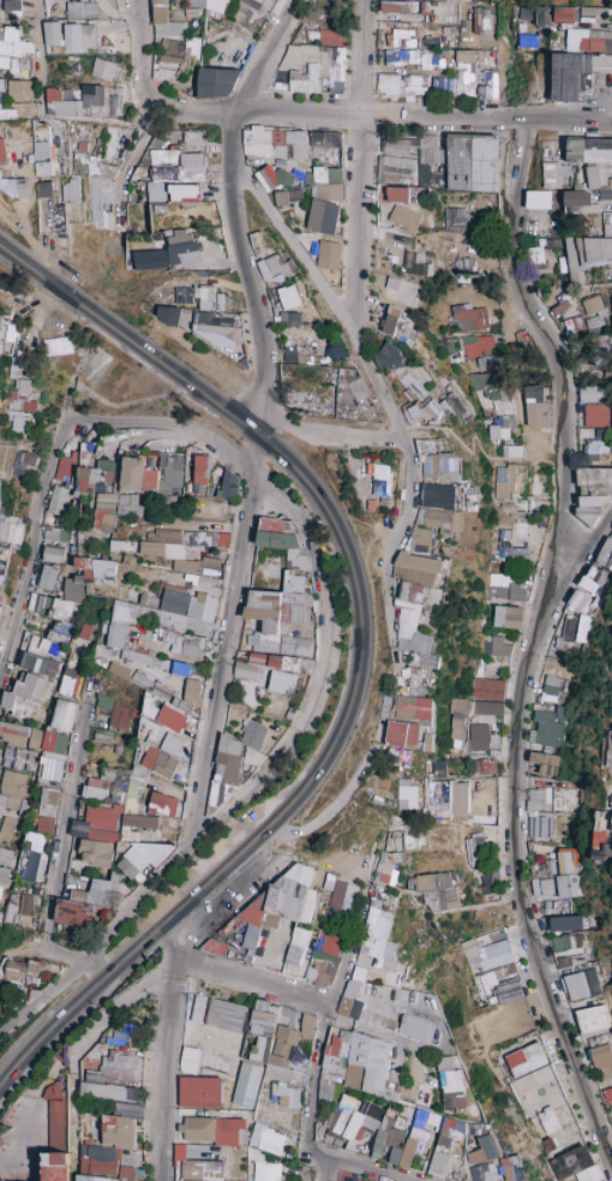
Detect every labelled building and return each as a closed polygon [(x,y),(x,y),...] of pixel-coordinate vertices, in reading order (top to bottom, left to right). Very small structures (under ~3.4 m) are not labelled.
[(21,11),(21,0),(4,0),(4,11),(21,11)] [(224,13),(226,0),(205,0),(203,10),(224,13)] [(262,0),(241,0),(240,5),(259,11),(262,0)] [(436,23),(436,8),(445,8),(445,2),(380,1),(380,15),(405,15),(405,22),(436,23)] [(65,18),(96,18),(96,2),(65,2),(65,18)] [(228,16),(245,25),(252,13),(235,3),(228,16)] [(552,6),(535,7),(535,28),(552,28),(552,6)] [(573,7),(554,6),(554,22),(573,23),(573,7)] [(519,7),(518,19),(533,19),(534,7),(519,7)] [(609,23),(610,8),(580,7),(580,23),(609,23)] [(491,8),(472,8),(472,35),(490,35),(491,8)] [(61,21),(43,22),(44,46),(61,46),(61,21)] [(64,50),(95,50),(96,24),(64,24),(64,50)] [(1,53),(32,54),(33,42),(18,42),(18,27),(1,26),(1,53)] [(344,47),(344,30),(318,29),(318,45),(344,47)] [(566,51),(574,52),(574,42),(582,42),(583,30),(567,29),(566,51)] [(183,63),(184,57),(198,57),(199,39),(157,38),(156,62),(183,63)] [(346,48),(282,45),(280,79),(273,78),(273,87),(286,88),(286,90),(328,92),(328,93),(343,94),(346,48)] [(431,78),(431,95),(472,97),(474,50),(455,50),(454,79),(431,78)] [(384,67),(439,68),(439,52),(384,51),(384,67)] [(584,102),(584,95),(593,95),(594,72),(611,72),(611,56),(553,54),(552,102),(584,102)] [(29,73),(29,58),(0,59),(0,73),(29,73)] [(114,81),(116,62),(93,58),(91,77),(114,81)] [(236,98),(237,69),(198,68),(197,97),(236,98)] [(496,72),(479,71),(479,99),(495,100),(496,72)] [(375,94),(426,95),(426,77),(398,76),(398,74),(376,73),(375,94)] [(6,101),(32,102),(33,81),(7,81),(6,101)] [(46,89),(46,117),(84,117),(84,116),(119,116),(119,96),(106,96),(106,86),(82,85),(82,100),(73,100),(73,89),(46,89)] [(307,132),(262,130),(262,128),(243,127),(242,156),(307,158),(307,132)] [(309,132),(309,154),(341,154),(341,133),(309,132)] [(408,154),(408,148),(418,148),(418,164),(438,164),(438,138),(381,137),(381,153),(408,154)] [(497,191),(498,138),(447,137),(446,191),(497,191)] [(567,162),(611,163),(611,139),(568,138),(567,162)] [(34,142),(34,176),(51,176),(51,142),(34,142)] [(149,150),(149,161),(179,160),(179,149),(149,150)] [(147,203),(164,202),(163,181),(171,181),(171,175),(194,175),(194,182),(204,181),(203,153),(180,154),(180,167),(151,168),(152,182),(146,182),(147,203)] [(71,173),(97,174),(97,154),(72,154),(71,173)] [(376,174),(412,176),(413,158),(377,156),(376,174)] [(543,189),(561,188),(561,176),(571,176),(571,163),(543,163),(543,189)] [(417,185),(430,186),(431,165),(418,164),(417,185)] [(273,173),(269,165),(254,173),(266,195),(292,180),(284,166),(273,173)] [(588,189),(601,189),(601,166),(588,166),(588,189)] [(341,167),(311,168),(311,183),(342,182),(341,167)] [(29,178),(0,178),(0,187),(0,196),(30,196),(29,178)] [(89,178),(89,228),(110,229),(110,213),(99,213),(100,202),(110,202),(110,178),(89,178)] [(36,182),(37,197),(53,197),(52,181),(36,182)] [(61,201),(78,202),(78,181),(61,181),(61,201)] [(199,185),(170,184),(170,201),(199,201),(199,185)] [(343,184),(312,184),(312,201),(343,201),(343,184)] [(375,202),(415,203),(415,189),(409,189),(409,187),(376,186),(375,202)] [(274,191),(275,202),(302,201),(302,189),(274,191)] [(599,200),(611,200),(611,190),(599,190),(599,200)] [(525,209),(550,209),(551,191),(525,191),(525,209)] [(592,211),(592,192),(565,191),(565,210),(592,211)] [(305,229),(333,235),(340,206),(312,199),(305,229)] [(137,204),(124,204),(124,220),(136,220),(137,204)] [(421,215),(394,204),(386,221),(414,233),(421,215)] [(465,208),(443,208),(442,230),(464,231),(465,208)] [(611,237),(611,213),(603,213),(604,238),(611,237)] [(565,239),(568,285),(580,284),(579,267),(611,265),(611,237),(565,239)] [(316,268),(338,270),(341,242),(318,240),(316,268)] [(167,265),(200,263),(199,243),(167,245),(167,265)] [(524,248),(525,264),(542,264),(541,247),(524,248)] [(132,251),(133,269),(166,268),(165,250),(132,251)] [(256,262),(265,286),(291,276),(282,252),(256,262)] [(432,264),(423,264),(423,252),(404,252),(403,274),(431,276),(432,264)] [(453,275),(473,276),(473,260),(453,259),(453,275)] [(383,295),(414,303),(418,284),(388,276),(383,295)] [(302,305),(296,284),(278,289),(283,310),(302,305)] [(198,310),(223,310),(222,293),(214,294),(214,286),(192,286),(193,297),(198,297),(198,310)] [(191,287),(174,288),(174,304),(192,303),(191,287)] [(587,329),(605,325),(599,296),(581,300),(587,329)] [(550,310),(554,316),(569,306),(565,300),(550,310)] [(486,308),(470,308),(470,304),(450,305),(451,331),(487,329),(486,308)] [(155,320),(178,324),(180,309),(158,305),(155,320)] [(411,329),(415,316),(387,307),(379,334),(412,344),(416,331),(411,329)] [(16,346),(17,323),(1,322),(0,337),(0,345),(16,346)] [(193,341),(236,343),(237,327),(194,325),(193,341)] [(477,367),(496,365),(493,334),(461,337),(463,359),(476,357),(477,367)] [(42,339),(43,356),(72,354),(71,337),(42,339)] [(446,362),(461,361),(460,348),(453,348),(453,340),(445,340),(446,362)] [(381,372),(402,358),(391,341),(370,355),(381,372)] [(590,366),(611,365),(609,342),(589,343),(590,366)] [(24,376),(25,358),(8,358),(7,375),(24,376)] [(422,409),(433,399),(401,365),(390,375),(422,409)] [(487,390),(487,410),(507,409),(505,373),(469,374),(470,391),(487,390)] [(353,402),(368,396),(361,378),(346,384),(353,402)] [(10,435),(29,435),(29,411),(36,411),(36,401),(29,401),(29,379),(13,379),(13,389),(5,389),(5,420),(10,420),(10,435)] [(578,402),(605,401),(605,385),(578,386),(578,402)] [(525,428),(549,427),(548,401),(544,402),(543,386),(524,386),(525,428)] [(424,407),(435,419),(444,410),(433,399),(424,407)] [(582,426),(606,427),(607,404),(583,404),(582,426)] [(422,415),(415,405),(402,412),(408,423),(422,415)] [(488,440),(509,439),(508,429),(514,429),(514,415),(495,416),(496,424),(488,425),(488,440)] [(606,454),(606,440),(584,440),(583,454),(606,454)] [(521,457),(521,446),(502,446),(501,457),(521,457)] [(35,468),(35,454),(15,453),(14,467),(35,468)] [(119,490),(179,495),(182,456),(158,454),(157,470),(143,469),(144,458),(122,456),(119,490)] [(461,481),(460,454),(426,455),(427,474),(451,473),(452,481),(461,481)] [(205,493),(206,455),(194,455),(192,493),(205,493)] [(68,481),(73,482),(77,461),(57,457),(53,479),(68,482),(68,481)] [(95,468),(78,467),(77,488),(105,489),(106,461),(96,461),(95,468)] [(371,498),(389,499),(390,465),(366,464),(366,475),(372,475),(371,498)] [(494,465),(493,500),(513,500),(514,466),(494,465)] [(579,507),(611,507),(611,468),(576,468),(576,488),(590,488),(590,496),(579,496),(579,507)] [(236,498),(239,473),(222,472),(219,497),(236,498)] [(457,485),(422,484),(421,508),(456,510),(457,485)] [(46,513),(62,516),(66,489),(50,486),(46,513)] [(110,531),(114,495),(96,493),(92,529),(110,531)] [(145,516),(145,506),(136,506),(136,495),(116,494),(116,515),(145,516)] [(366,512),(377,512),(377,500),(366,500),(366,512)] [(513,512),(513,504),(500,504),(500,512),(513,512)] [(408,547),(429,552),(434,531),(420,527),(424,510),(417,509),(408,547)] [(462,531),(462,511),(424,510),(423,530),(462,531)] [(19,544),(20,516),(0,515),(0,529),(0,544),(19,544)] [(256,545),(286,549),(284,568),(305,571),(307,556),(297,555),(300,533),(286,532),(287,521),(260,518),(256,545)] [(41,539),(66,542),(67,530),(43,527),(41,539)] [(181,530),(154,529),(154,539),(181,540),(181,530)] [(527,548),(509,547),(510,530),(496,529),(495,557),(527,558),(527,548)] [(228,548),(229,534),(183,531),(182,539),(191,540),(191,545),(228,548)] [(606,536),(595,563),(610,569),(611,564),(611,538),(606,536)] [(184,558),(184,543),(140,542),(139,557),(184,558)] [(61,564),(64,550),(44,546),(41,560),(61,564)] [(444,560),(397,551),(393,575),(435,583),(437,571),(442,572),(444,560)] [(83,569),(82,581),(90,582),(90,558),(74,557),(73,568),(83,569)] [(219,560),(172,558),(171,572),(196,573),(196,568),(219,569),(219,560)] [(91,579),(114,580),(114,560),(91,560),(91,579)] [(51,591),(57,567),(42,563),(36,587),(51,591)] [(310,656),(311,638),(278,636),(279,622),(306,624),(308,595),(304,594),(305,576),(292,575),(293,571),(284,570),(282,592),(248,590),(246,619),(263,620),(262,634),(249,633),(247,652),(310,656)] [(524,585),(512,585),(512,574),(487,574),(486,586),(494,586),(494,600),(524,601),(524,585)] [(217,579),(198,575),(196,585),(215,589),(217,579)] [(63,577),(62,599),(81,599),(81,578),(63,577)] [(393,648),(410,651),(408,663),(437,669),(440,656),(430,654),(433,636),(416,633),(421,604),(440,607),(443,588),(401,581),(396,607),(400,608),(393,648)] [(114,600),(106,646),(122,649),(126,626),(130,627),(131,618),(209,631),(215,597),(195,593),(195,595),(161,589),(159,599),(147,597),(145,606),(114,600)] [(567,604),(584,614),(592,600),(575,590),(567,604)] [(26,610),(47,616),(52,599),(31,592),(26,610)] [(48,617),(67,622),(72,602),(53,597),(48,617)] [(522,629),(522,607),(494,606),(493,627),(522,629)] [(573,641),(579,615),(564,612),(563,620),(560,620),(556,638),(573,641)] [(64,643),(68,625),(51,622),(47,639),(64,643)] [(168,652),(206,659),(207,652),(202,651),(205,638),(162,631),(160,642),(170,644),(168,652)] [(59,644),(30,636),(26,649),(55,657),(59,644)] [(502,645),(502,636),(489,636),(489,655),(510,656),(510,645),(502,645)] [(154,652),(123,644),(119,659),(182,676),(184,665),(152,656),(154,652)] [(264,667),(298,671),(299,658),(249,652),(248,662),(234,661),(232,678),(262,682),(264,667)] [(20,668),(54,677),(58,661),(24,653),(20,668)] [(128,680),(132,670),(109,662),(106,672),(128,680)] [(80,671),(63,668),(58,694),(75,697),(80,671)] [(267,691),(293,694),(296,674),(270,670),(267,691)] [(11,710),(10,712),(35,717),(43,677),(26,674),(24,682),(15,680),(12,693),(3,690),(0,706),(0,707),(11,710)] [(559,702),(564,679),(544,675),(540,698),(559,702)] [(503,680),(470,678),(469,699),(502,700),(503,680)] [(201,681),(185,679),(182,700),(198,703),(201,681)] [(433,697),(394,696),(394,718),(432,719),(433,697)] [(186,714),(190,704),(174,697),(170,706),(186,714)] [(462,740),(465,699),(450,698),(448,739),(462,740)] [(51,729),(71,731),(75,702),(55,699),(51,729)] [(136,734),(141,707),(96,699),(93,715),(109,717),(107,729),(136,734)] [(160,748),(165,729),(182,734),(188,710),(146,699),(131,759),(142,762),(146,745),(160,748)] [(502,715),(502,702),(470,701),(470,714),(502,715)] [(533,708),(532,720),(536,721),(534,745),(561,748),(564,722),(560,722),(561,711),(533,708)] [(220,735),(207,805),(220,807),(224,784),(237,787),(241,763),(260,766),(262,751),(260,751),(265,726),(243,721),(239,739),(220,735)] [(418,722),(386,721),(384,746),(417,748),(418,722)] [(5,741),(1,765),(12,767),(16,747),(35,751),(39,728),(1,722),(0,730),(0,741),(5,741)] [(487,750),(487,724),(465,724),(466,751),(487,750)] [(431,751),(431,726),(418,726),(418,751),(431,751)] [(111,732),(94,730),(93,741),(110,743),(111,732)] [(67,735),(44,731),(39,764),(43,765),(40,778),(59,782),(67,735)] [(183,741),(166,733),(158,749),(174,757),(183,741)] [(177,759),(147,747),(139,767),(169,779),(177,759)] [(556,776),(558,754),(529,752),(528,763),(539,764),(538,774),(556,776)] [(445,776),(445,761),(431,760),(430,775),(445,776)] [(495,775),(495,760),(471,760),(471,775),(495,775)] [(115,832),(123,777),(144,780),(146,770),(131,768),(131,771),(101,766),(99,780),(85,778),(82,798),(103,801),(107,781),(112,781),(108,808),(87,804),(84,827),(115,832)] [(20,809),(22,772),(1,771),(0,799),(0,809),(20,809)] [(33,832),(50,834),(58,790),(41,787),(33,832)]
